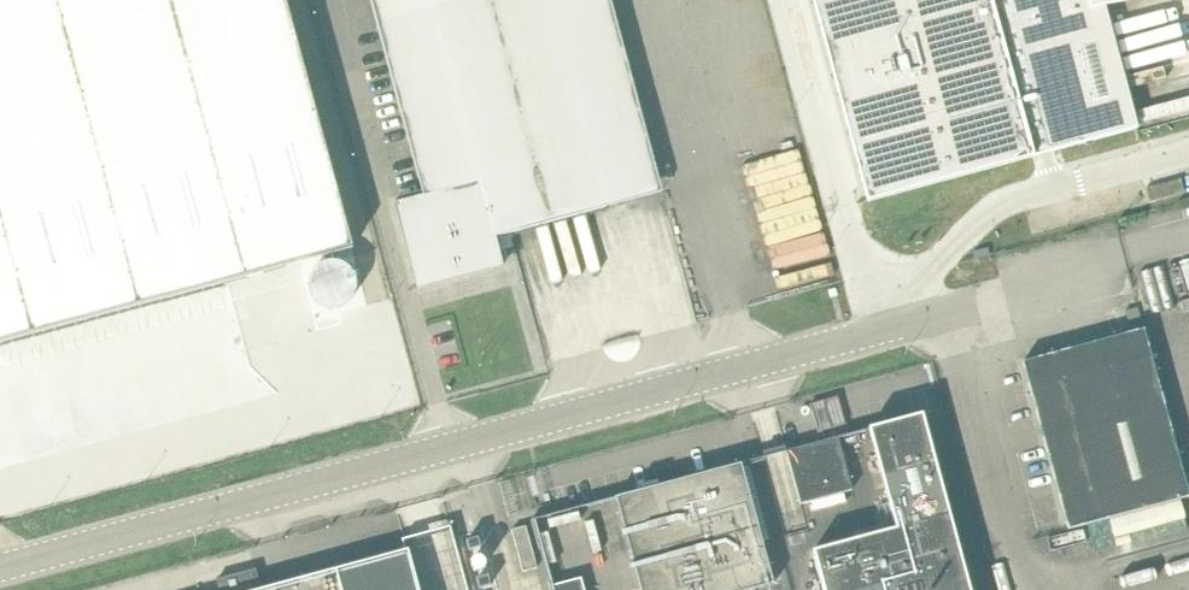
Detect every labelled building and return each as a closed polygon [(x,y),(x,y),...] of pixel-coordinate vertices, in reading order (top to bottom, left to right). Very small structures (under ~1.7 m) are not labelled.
[(356,248),(289,0),(0,0),(0,341),(356,248)] [(423,195),(394,203),(417,288),(408,290),(409,291),(490,269),(503,265),(495,237),(510,233),(607,207),(592,151),(647,136),(610,0),(371,0),(423,195)] [(1139,127),(1106,5),(1124,0),(812,0),(867,201),(1139,127)] [(882,277),(892,265),(883,256),(872,268),(882,277)] [(1129,322),(1141,319),(1137,307),(1125,311),(1129,322)] [(1108,518),(1188,496),(1188,495),(1144,329),(1023,361),(1068,529),(1086,524),(1094,552),(1115,546),(1108,518)] [(922,414),(868,428),(895,528),(812,551),(823,589),(969,589),(922,414)] [(852,489),(838,436),(785,450),(799,503),(852,489)] [(614,497),(639,589),(753,589),(773,584),(740,462),(614,497)] [(547,519),(550,528),(580,519),(578,511),(547,519)] [(1128,532),(1132,545),(1186,530),(1183,517),(1128,532)] [(593,553),(601,550),(593,520),(584,522),(593,553)] [(525,526),(511,530),(523,572),(537,568),(525,526)] [(540,534),(548,564),(557,562),(548,531),(540,534)] [(409,548),(335,568),(341,589),(420,589),(409,548)] [(259,585),(255,569),(217,580),(219,589),(239,589),(259,585)] [(551,585),(552,589),(585,589),(581,577),(551,585)]
